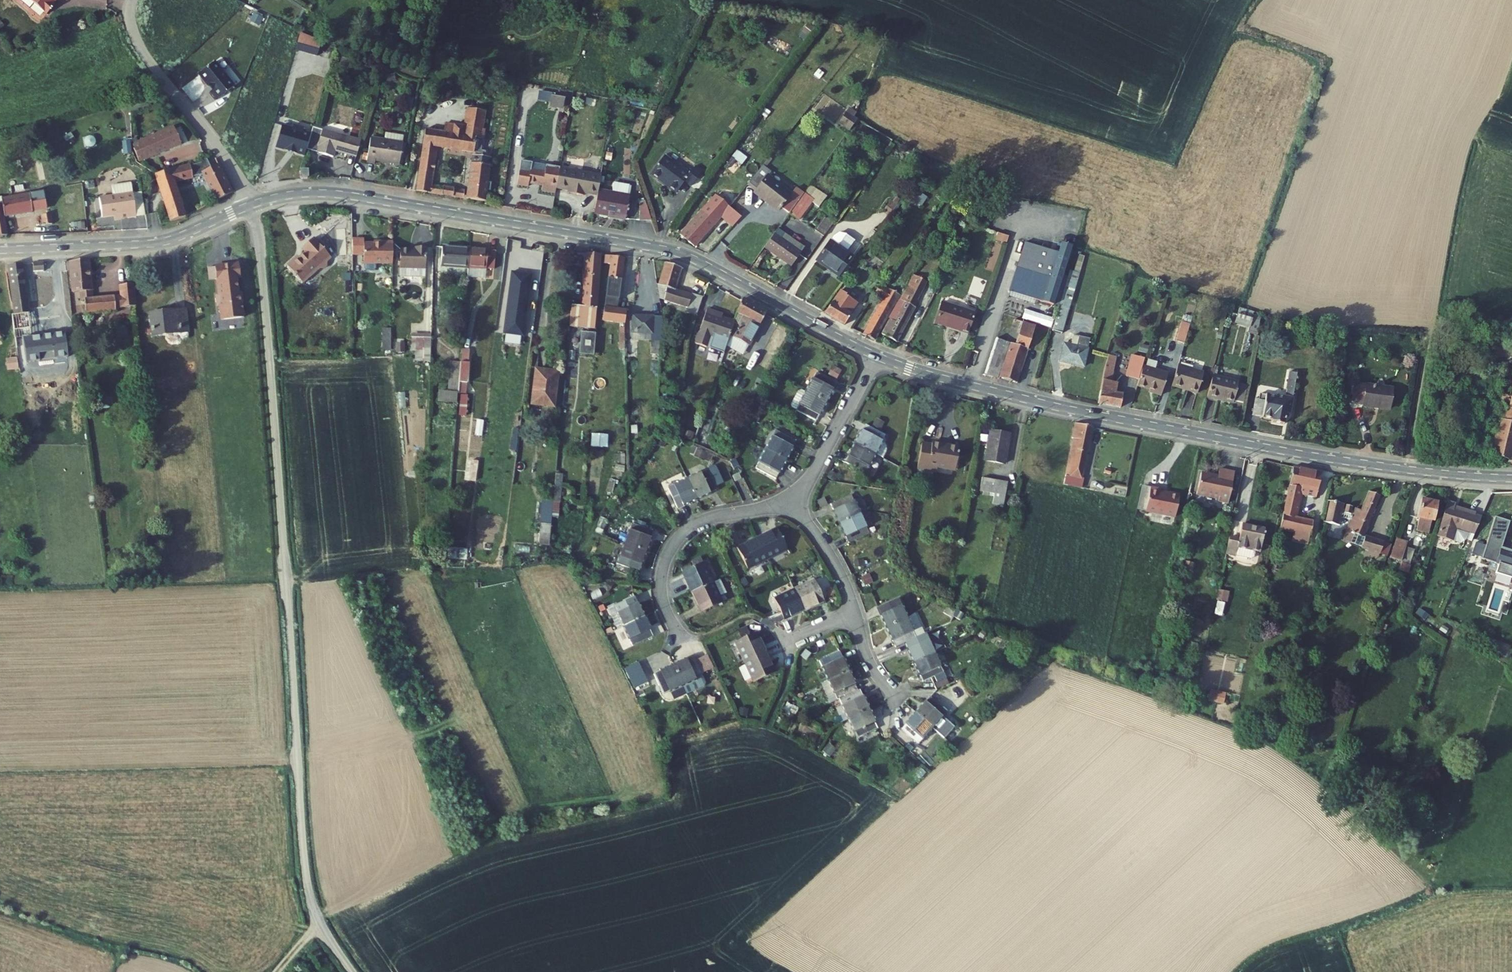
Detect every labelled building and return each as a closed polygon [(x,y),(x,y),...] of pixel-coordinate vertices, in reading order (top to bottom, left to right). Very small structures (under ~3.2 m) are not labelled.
[(20,2),(32,12),(36,8),(46,17),(55,7),(53,6),(59,0),(20,0),(20,2)] [(260,17),(252,13),(249,20),(257,24),(260,17)] [(322,40),(299,29),(295,46),(315,56),(322,40)] [(214,60),(198,73),(211,89),(210,90),(216,99),(234,84),(214,60)] [(566,97),(553,95),(552,105),(564,107),(566,97)] [(486,108),(467,105),(464,124),(484,127),(486,108)] [(323,122),(314,119),(312,126),(322,129),(323,122)] [(829,130),(840,138),(847,128),(837,119),(829,130)] [(292,124),(282,121),(276,143),(294,146),(294,148),(305,151),(305,148),(311,129),(303,127),(304,123),(293,120),(292,124)] [(464,124),(446,121),(445,131),(424,127),(415,189),(429,192),(431,184),(436,146),(473,151),(475,135),(482,136),(484,127),(464,124)] [(305,148),(317,151),(333,155),(335,149),(356,155),(360,139),(322,129),(312,126),(311,129),(305,148)] [(131,146),(138,162),(179,145),(173,129),(131,146)] [(403,138),(385,133),(383,140),(369,137),(363,161),(371,163),(372,159),(396,166),(403,138)] [(482,136),(475,135),(473,151),(472,154),(487,157),(488,149),(484,149),(484,147),(485,137),(482,136)] [(735,143),(729,149),(739,157),(744,150),(735,143)] [(721,160),(730,167),(739,157),(729,149),(721,160)] [(663,152),(650,169),(676,188),(684,177),(690,181),(700,168),(693,163),(689,169),(663,152)] [(472,154),(471,154),(466,189),(465,197),(470,198),(484,200),(490,157),(487,157),(472,154)] [(751,186),(776,204),(789,185),(766,168),(769,163),(760,156),(744,176),(753,184),(751,186)] [(205,160),(191,166),(194,177),(201,176),(199,172),(209,167),(205,160)] [(555,187),(559,167),(545,165),(544,169),(529,167),(529,163),(519,161),(516,184),(526,186),(527,182),(542,184),(541,190),(555,192),(555,187)] [(209,167),(199,172),(201,176),(214,201),(230,193),(216,164),(209,167)] [(191,166),(154,176),(169,220),(184,215),(174,181),(194,177),(191,166)] [(600,174),(559,167),(555,187),(568,189),(573,190),(573,193),(583,195),(583,192),(596,194),(597,189),(600,174)] [(612,192),(597,189),(596,194),(593,213),(624,219),(628,195),(626,195),(628,185),(614,182),(612,192)] [(455,187),(431,184),(429,192),(454,195),(455,187)] [(886,199),(893,203),(902,191),(895,186),(886,199)] [(921,202),(926,194),(914,186),(909,193),(921,202)] [(104,199),(90,201),(93,221),(105,219),(118,218),(119,222),(127,221),(124,198),(122,187),(103,190),(104,199)] [(463,188),(455,187),(454,195),(462,197),(463,188)] [(789,207),(799,213),(814,195),(803,187),(789,207)] [(716,214),(728,223),(739,209),(712,190),(678,230),(692,241),(716,214)] [(1,200),(2,202),(3,208),(5,217),(33,212),(32,210),(46,207),(43,195),(29,198),(28,195),(1,200)] [(133,197),(124,198),(127,221),(136,219),(133,197)] [(646,207),(641,206),(638,221),(651,224),(646,207)] [(49,211),(40,213),(42,223),(51,222),(49,211)] [(812,230),(819,236),(828,223),(821,218),(812,230)] [(1002,228),(991,225),(989,232),(1001,234),(1002,228)] [(760,246),(786,265),(800,246),(774,227),(760,246)] [(1043,233),(1032,230),(1029,239),(1040,242),(1043,233)] [(302,255),(292,264),(308,281),(323,267),(326,269),(330,268),(334,262),(331,259),(336,255),(317,236),(306,245),(312,251),(305,257),(302,255)] [(823,264),(834,272),(846,255),(842,252),(851,240),(842,236),(825,240),(811,260),(821,267),(823,264)] [(1057,247),(1022,237),(1007,287),(1051,301),(1070,241),(1060,238),(1057,247)] [(381,261),(396,261),(397,239),(385,239),(385,242),(368,242),(368,238),(356,238),(356,254),(367,254),(368,266),(370,269),(378,269),(381,266),(381,261)] [(421,249),(404,249),(404,267),(412,267),(412,273),(429,273),(430,245),(420,245),(421,249)] [(472,247),(443,245),(442,263),(470,266),(472,247)] [(242,247),(219,251),(219,254),(221,265),(224,280),(222,280),(224,291),(226,290),(229,305),(251,300),(246,276),(244,276),(241,261),(245,261),(242,247)] [(499,250),(472,247),(470,266),(469,276),(491,278),(491,269),(498,270),(499,250)] [(867,260),(875,267),(879,260),(880,258),(872,252),(867,260)] [(96,254),(76,256),(81,289),(88,288),(92,311),(130,307),(129,305),(140,304),(138,280),(126,281),(128,293),(102,295),(96,254)] [(221,265),(219,254),(212,255),(214,266),(221,265)] [(602,256),(588,255),(584,308),(574,307),(573,316),(597,318),(602,256)] [(1071,256),(1049,327),(1058,329),(1080,260),(1071,256)] [(49,257),(38,257),(39,269),(49,267),(49,260),(49,257)] [(626,259),(606,258),(605,265),(612,266),(610,299),(624,300),(626,259)] [(682,263),(666,259),(663,281),(669,282),(666,305),(698,312),(704,297),(678,293),(682,263)] [(49,267),(39,269),(40,273),(56,271),(54,260),(49,260),(49,267)] [(14,263),(20,310),(34,309),(33,306),(32,300),(28,261),(14,263)] [(514,270),(505,332),(525,334),(534,273),(514,270)] [(908,273),(902,285),(916,292),(923,280),(908,273)] [(881,296),(861,331),(872,338),(895,297),(898,292),(878,280),(872,290),(881,296)] [(902,285),(898,292),(895,297),(898,299),(909,305),(916,292),(902,285)] [(823,309),(843,322),(851,309),(847,307),(854,297),(841,288),(837,295),(834,293),(823,309)] [(967,325),(972,306),(939,296),(933,317),(967,325)] [(892,339),(909,305),(898,299),(886,322),(883,321),(878,332),(892,339)] [(1249,331),(1251,317),(1252,310),(1246,308),(1247,305),(1232,300),(1227,317),(1240,321),(1239,329),(1249,331)] [(742,301),(735,317),(744,321),(736,339),(741,342),(743,337),(752,341),(765,311),(742,301)] [(37,305),(33,306),(34,309),(20,310),(21,322),(19,322),(22,346),(31,345),(28,321),(44,319),(43,305),(37,305)] [(631,307),(607,305),(606,319),(625,320),(630,321),(631,307)] [(190,306),(156,311),(158,334),(180,331),(180,338),(192,336),(193,330),(190,306)] [(1023,316),(1049,325),(1052,316),(1027,307),(1023,316)] [(696,343),(724,352),(726,346),(734,324),(722,319),(724,315),(708,309),(696,343)] [(638,315),(638,333),(639,333),(657,334),(656,354),(665,355),(668,318),(638,315)] [(596,328),(597,318),(573,316),(572,325),(596,328)] [(735,317),(734,324),(726,346),(739,352),(745,354),(752,341),(743,337),(741,342),(736,339),(744,321),(735,317)] [(993,334),(982,371),(996,375),(997,374),(1014,379),(1033,322),(1020,318),(1013,340),(993,334)] [(1183,340),(1188,321),(1180,318),(1175,338),(1183,340)] [(392,327),(383,327),(383,350),(392,349),(392,327)] [(595,354),(597,333),(583,332),(581,352),(595,354)] [(657,341),(657,334),(639,333),(639,340),(657,341)] [(1068,359),(1068,362),(1081,366),(1088,338),(1072,333),(1069,344),(1063,342),(1059,357),(1068,359)] [(422,358),(433,360),(434,337),(413,337),(412,351),(422,350),(422,358)] [(1320,337),(1317,347),(1331,352),(1334,341),(1320,337)] [(294,345),(284,346),(285,355),(295,354),(294,345)] [(739,352),(726,346),(724,352),(724,354),(736,359),(739,352)] [(1104,352),(1100,367),(1097,401),(1120,405),(1122,393),(1114,391),(1116,381),(1110,380),(1111,354),(1104,352)] [(1131,353),(1125,374),(1138,378),(1141,364),(1143,356),(1131,353)] [(736,359),(724,354),(719,367),(731,371),(736,359)] [(22,355),(11,357),(12,368),(23,366),(22,355)] [(462,362),(452,361),(448,392),(459,393),(460,383),(462,362)] [(470,363),(462,362),(460,383),(468,383),(470,363)] [(65,364),(40,367),(41,377),(66,374),(65,364)] [(1160,392),(1166,371),(1166,370),(1141,364),(1138,378),(1136,383),(1152,388),(1151,390),(1160,392)] [(1176,364),(1170,386),(1193,392),(1199,370),(1176,364)] [(841,374),(833,369),(827,378),(835,383),(841,374)] [(1252,396),(1249,413),(1267,418),(1266,421),(1278,424),(1281,411),(1286,412),(1294,372),(1284,369),(1281,386),(1284,386),(1283,394),(1274,392),(1273,396),(1258,393),(1257,397),(1252,396)] [(1208,373),(1203,394),(1228,400),(1233,379),(1208,373)] [(557,376),(536,374),(532,409),(554,412),(557,376)] [(835,386),(815,375),(805,394),(825,405),(835,386)] [(1349,382),(1346,401),(1358,404),(1357,406),(1384,411),(1388,390),(1349,382)] [(1496,383),(1491,406),(1500,408),(1489,455),(1509,458),(1507,464),(1511,464),(1511,453),(1510,453),(1511,446),(1511,387),(1496,383)] [(816,424),(825,405),(805,394),(798,391),(789,410),(816,424)] [(889,425),(881,419),(875,428),(883,433),(889,425)] [(875,428),(869,424),(857,442),(877,454),(884,459),(889,450),(889,447),(884,442),(888,436),(883,433),(875,428)] [(1053,474),(1051,484),(1079,489),(1082,478),(1079,477),(1091,429),(1072,426),(1069,438),(1072,438),(1068,450),(1073,451),(1067,477),(1053,474)] [(1010,436),(990,431),(983,460),(1002,465),(1010,436)] [(795,442),(774,432),(765,452),(785,462),(795,442)] [(592,445),(609,446),(610,433),(593,433),(592,445)] [(865,472),(877,454),(857,442),(846,459),(865,472)] [(931,446),(921,444),(916,468),(926,471),(927,464),(953,471),(958,448),(932,443),(931,446)] [(706,453),(692,447),(688,455),(702,462),(706,453)] [(775,481),(785,462),(765,452),(755,471),(775,481)] [(477,478),(480,459),(473,458),(470,477),(477,478)] [(1200,470),(1196,490),(1217,495),(1217,499),(1227,501),(1234,470),(1219,466),(1217,473),(1200,470)] [(839,471),(830,467),(826,473),(835,478),(839,471)] [(1292,468),(1278,531),(1309,537),(1312,522),(1294,518),(1299,496),(1314,500),(1320,474),(1292,468)] [(708,470),(689,478),(698,499),(717,491),(708,470)] [(541,544),(551,544),(553,515),(561,516),(563,473),(557,473),(555,500),(544,499),(541,544)] [(689,478),(669,485),(678,506),(698,499),(689,478)] [(1005,483),(980,478),(977,490),(995,495),(994,500),(1000,502),(1005,483)] [(1159,489),(1148,487),(1144,512),(1173,517),(1178,494),(1158,492),(1159,489)] [(1378,497),(1368,493),(1361,512),(1355,510),(1354,511),(1349,523),(1345,535),(1352,536),(1361,539),(1363,539),(1378,497)] [(850,497),(830,507),(840,526),(860,515),(850,497)] [(1416,519),(1412,532),(1425,535),(1430,523),(1433,524),(1440,505),(1421,498),(1414,518),(1416,519)] [(1446,502),(1434,538),(1449,543),(1466,549),(1478,521),(1471,518),(1473,514),(1463,510),(1461,515),(1451,511),(1452,507),(1453,505),(1446,502)] [(1343,506),(1328,503),(1324,524),(1339,528),(1341,519),(1340,518),(1342,507),(1343,506)] [(1341,519),(1349,523),(1354,511),(1350,510),(1349,516),(1343,515),(1344,508),(1342,507),(1340,518),(1341,519)] [(1452,507),(1451,511),(1461,515),(1463,510),(1452,507)] [(870,534),(860,515),(840,526),(851,545),(870,534)] [(1492,520),(1478,562),(1495,568),(1492,577),(1509,582),(1511,573),(1511,550),(1510,555),(1498,551),(1507,525),(1492,520)] [(655,530),(634,521),(626,542),(647,550),(655,530)] [(1227,541),(1223,557),(1233,559),(1234,556),(1249,559),(1252,558),(1253,552),(1257,553),(1262,531),(1239,525),(1235,543),(1227,541)] [(778,529),(757,538),(766,559),(787,550),(778,529)] [(1350,545),(1362,548),(1364,539),(1363,539),(1361,539),(1352,536),(1350,545)] [(757,538),(737,547),(746,568),(766,559),(757,538)] [(1362,548),(1361,550),(1380,556),(1385,545),(1364,539),(1362,548)] [(1393,541),(1387,559),(1398,562),(1403,548),(1404,545),(1393,541)] [(640,571),(647,550),(626,542),(618,562),(640,571)] [(1412,551),(1403,548),(1398,562),(1407,566),(1412,551)] [(861,561),(853,564),(857,573),(865,569),(861,561)] [(701,566),(681,575),(691,595),(711,585),(701,566)] [(869,578),(866,571),(858,575),(861,582),(869,578)] [(815,580),(794,589),(803,611),(824,602),(815,580)] [(718,582),(711,585),(691,595),(701,616),(722,606),(720,602),(727,599),(718,582)] [(794,589),(774,598),(783,619),(803,611),(794,589)] [(635,598),(616,607),(620,615),(613,618),(617,626),(607,631),(608,634),(624,627),(644,617),(635,598)] [(900,601),(880,609),(888,628),(908,620),(900,601)] [(613,618),(620,615),(616,607),(615,605),(608,608),(613,618)] [(951,611),(946,620),(952,625),(958,614),(951,611)] [(918,615),(908,620),(888,628),(898,650),(907,646),(927,636),(918,615)] [(653,636),(644,617),(624,627),(634,645),(653,636)] [(942,636),(939,631),(927,636),(930,642),(942,636)] [(756,632),(735,641),(745,662),(766,653),(756,632)] [(930,642),(927,636),(907,646),(916,665),(936,655),(930,642)] [(735,641),(727,645),(738,665),(745,662),(735,641)] [(775,674),(766,653),(745,662),(745,664),(739,668),(745,681),(752,678),(754,683),(775,674)] [(838,655),(818,663),(827,682),(847,673),(838,655)] [(950,686),(936,655),(916,665),(924,683),(931,680),(936,692),(950,686)] [(694,659),(675,668),(684,689),(688,697),(701,691),(697,683),(704,680),(694,659)] [(649,684),(639,663),(626,670),(636,691),(649,684)] [(675,668),(656,676),(665,698),(676,702),(688,697),(684,689),(675,668)] [(856,691),(847,673),(827,682),(819,686),(828,704),(839,699),(856,691)] [(858,690),(856,691),(839,699),(842,706),(849,720),(868,712),(858,690)] [(1221,695),(1207,691),(1205,701),(1219,704),(1221,695)] [(934,696),(920,712),(937,728),(948,738),(963,722),(934,696)] [(842,706),(834,710),(841,724),(849,720),(842,706)] [(878,732),(868,712),(849,720),(858,741),(878,732)] [(920,712),(905,728),(922,743),(937,728),(920,712)] [(838,751),(828,745),(826,750),(835,756),(838,751)]
